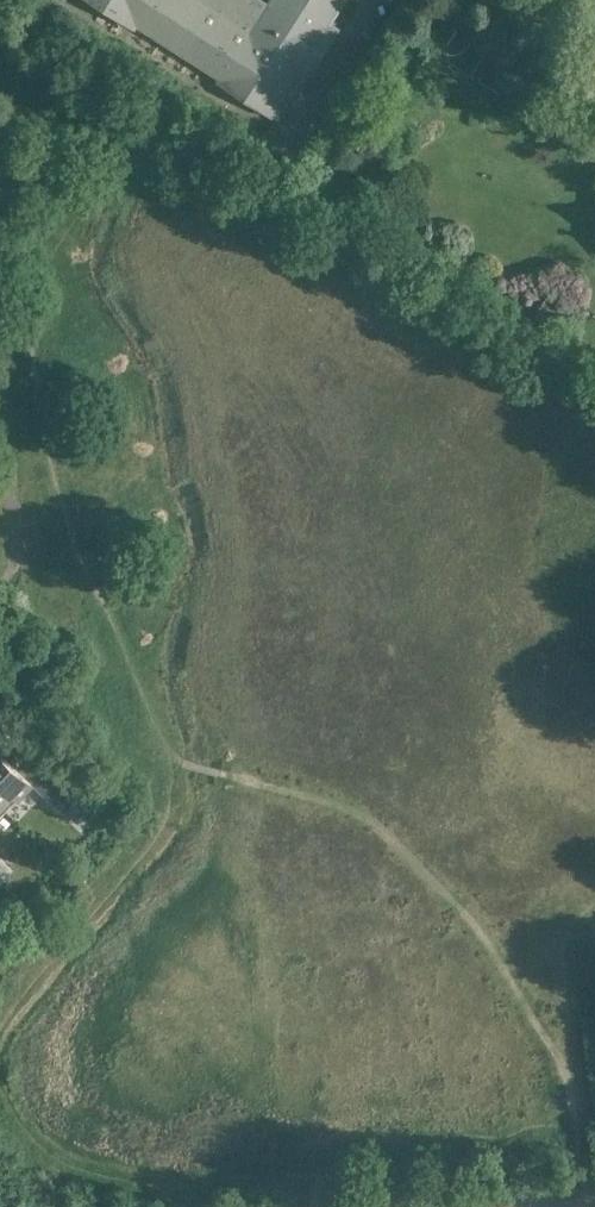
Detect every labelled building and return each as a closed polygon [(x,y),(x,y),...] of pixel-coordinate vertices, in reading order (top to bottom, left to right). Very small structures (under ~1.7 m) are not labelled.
[(298,87),(335,27),(330,24),(345,0),(97,0),(136,25),(141,18),(227,72),(223,80),(273,112),(292,83),(298,87)] [(10,761),(0,752),(0,804),(5,809),(17,797),(18,798),(32,783),(10,761)] [(73,794),(49,771),(35,786),(60,809),(73,794)] [(0,883),(14,868),(0,855),(0,882),(0,883)]
